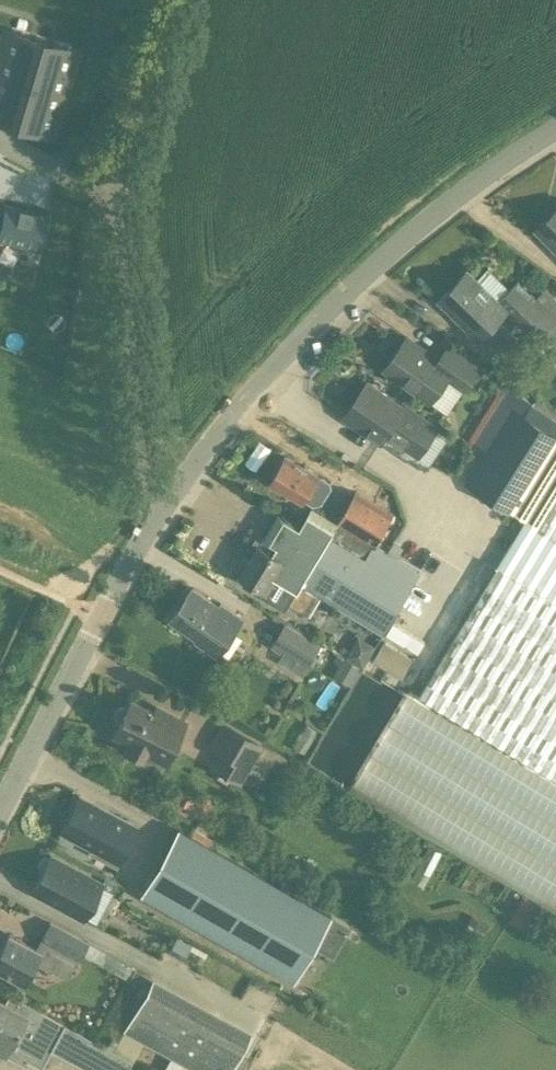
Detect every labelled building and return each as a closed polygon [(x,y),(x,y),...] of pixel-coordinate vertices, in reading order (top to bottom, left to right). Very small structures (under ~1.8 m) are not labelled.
[(41,40),(10,31),(2,58),(0,57),(0,74),(28,82),(41,40)] [(71,49),(41,40),(28,82),(64,93),(68,77),(63,75),(71,49)] [(16,125),(28,82),(0,74),(0,120),(16,125)] [(59,109),(64,93),(28,82),(16,125),(46,134),(54,107),(59,109)] [(22,257),(25,246),(39,249),(47,215),(34,211),(35,209),(19,205),(18,207),(5,204),(3,211),(0,210),(0,252),(22,257)] [(535,230),(555,250),(555,208),(535,230)] [(509,309),(467,269),(438,299),(479,339),(509,309)] [(543,347),(555,334),(555,315),(532,292),(510,315),(543,347)] [(384,368),(431,401),(448,376),(465,388),(480,367),(448,345),(439,358),(406,336),(384,368)] [(465,480),(527,519),(421,694),(555,776),(555,410),(538,398),(534,403),(499,379),(498,395),(471,438),(477,442),(476,443),(485,449),(465,480)] [(366,382),(343,417),(381,442),(385,434),(417,456),(437,427),(404,405),(403,407),(366,382)] [(287,457),(271,482),(302,501),(304,497),(315,504),(329,479),(303,464),(302,466),(287,457)] [(394,513),(357,490),(339,520),(376,543),(394,513)] [(338,605),(337,606),(383,633),(384,632),(421,571),(410,564),(376,543),(339,520),(338,520),(313,504),(300,526),(278,512),(263,536),(278,544),(272,553),(259,545),(251,559),(245,555),(237,569),(243,573),(242,575),(265,589),(261,595),(287,610),(290,604),(309,615),(321,595),(338,605)] [(217,656),(243,619),(220,602),(218,605),(192,587),(170,619),(196,638),(195,640),(217,656)] [(322,642),(303,631),(286,621),(272,646),(307,667),(322,642)] [(392,621),(386,634),(420,650),(426,637),(392,621)] [(383,639),(372,659),(404,677),(415,656),(383,639)] [(361,669),(344,659),(340,666),(334,675),(351,685),(361,669)] [(141,756),(144,751),(164,761),(184,721),(155,706),(152,711),(129,699),(125,706),(123,705),(119,706),(112,718),(113,723),(116,724),(112,731),(129,740),(125,748),(141,756)] [(278,752),(242,732),(223,721),(208,747),(217,751),(209,766),(241,785),(261,750),(266,752),(264,757),(272,762),(278,752)] [(62,827),(92,843),(90,847),(118,862),(137,826),(94,803),(91,808),(76,800),(62,827)] [(332,915),(178,827),(141,893),(295,981),(332,915)] [(101,882),(49,855),(48,857),(45,856),(42,857),(37,865),(38,869),(41,870),(31,890),(82,917),(101,882)] [(509,920),(533,934),(544,915),(543,914),(546,908),(526,896),(522,903),(520,901),(509,920)] [(486,925),(472,917),(468,924),(482,932),(486,925)] [(0,948),(0,968),(23,980),(34,960),(55,971),(65,953),(75,958),(77,959),(80,953),(86,940),(50,921),(36,948),(8,933),(0,948)] [(133,965),(86,940),(80,953),(126,978),(133,965)] [(190,947),(177,941),(171,952),(184,958),(190,947)] [(195,1069),(230,1069),(251,1031),(153,977),(123,1030),(195,1069)] [(26,1066),(29,1062),(42,1069),(52,1050),(88,1069),(127,1069),(132,1060),(10,993),(5,1002),(1,1000),(0,1002),(0,1052),(26,1066)]
